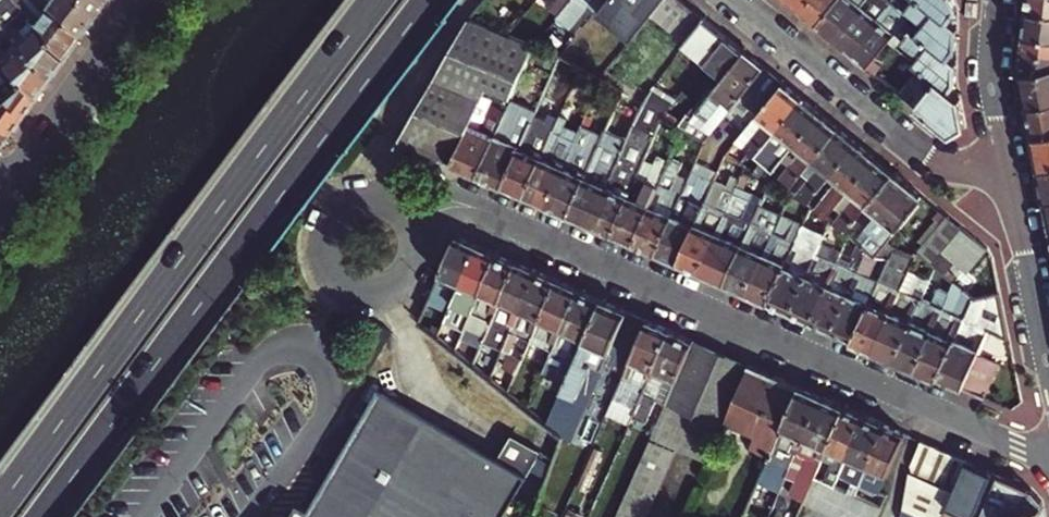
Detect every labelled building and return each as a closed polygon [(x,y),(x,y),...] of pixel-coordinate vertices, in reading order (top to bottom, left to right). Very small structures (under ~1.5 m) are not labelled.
[(69,55),(23,4),(19,0),(2,0),(0,2),(0,15),(55,75),(69,55)] [(83,35),(52,1),(51,0),(26,0),(23,4),(69,55),(83,35)] [(97,16),(83,0),(53,0),(52,1),(83,35),(97,16)] [(108,0),(83,0),(97,16),(108,0)] [(564,11),(573,0),(557,0),(551,7),(560,15),(564,11)] [(564,11),(572,17),(575,13),(580,17),(594,0),(573,0),(564,11)] [(688,42),(706,20),(681,0),(666,0),(654,15),(688,42)] [(800,12),(810,0),(785,0),(800,12)] [(817,26),(839,0),(810,0),(800,12),(817,26)] [(834,40),(867,0),(839,0),(817,26),(834,40)] [(851,54),(888,10),(890,7),(881,0),(867,0),(834,40),(851,54)] [(958,31),(948,23),(919,0),(901,0),(899,2),(926,24),(918,34),(950,60),(958,49),(958,31)] [(958,9),(955,0),(919,0),(948,23),(958,10),(958,9)] [(1030,11),(1048,14),(1048,0),(1031,0),(1030,11)] [(851,54),(868,68),(889,43),(895,36),(905,23),(888,10),(851,54)] [(1030,11),(1027,34),(1048,37),(1048,14),(1030,11)] [(55,75),(0,15),(0,49),(3,53),(19,70),(41,94),(55,75)] [(400,139),(454,163),(490,84),(515,95),(536,46),(535,46),(510,35),(471,18),(469,21),(400,139)] [(685,46),(708,64),(729,39),(706,20),(688,42),(685,46)] [(951,92),(958,84),(958,66),(950,60),(918,34),(905,23),(895,36),(903,42),(921,57),(916,64),(933,78),(937,81),(951,92)] [(1048,52),(1048,37),(1027,34),(1025,53),(1048,52)] [(889,43),(897,49),(903,42),(895,36),(889,43)] [(600,80),(617,59),(578,37),(561,57),(582,70),(600,80)] [(708,64),(726,79),(747,53),(729,39),(708,64)] [(1048,68),(1048,52),(1025,53),(1023,73),(1048,68)] [(19,70),(3,53),(0,55),(0,87),(19,70)] [(727,100),(735,107),(766,69),(747,53),(726,79),(697,114),(708,123),(727,100)] [(1048,102),(1048,68),(1023,73),(1030,106),(1048,102)] [(751,110),(759,117),(785,85),(766,69),(735,107),(745,116),(751,110)] [(5,144),(41,94),(19,70),(0,87),(0,145),(5,144)] [(912,104),(917,108),(937,81),(933,78),(912,104)] [(952,136),(966,125),(961,100),(951,92),(937,81),(917,108),(952,136)] [(454,163),(480,175),(508,111),(515,95),(490,84),(454,163)] [(756,159),(778,132),(803,100),(785,85),(759,117),(766,122),(744,149),(750,154),(756,159)] [(560,119),(562,115),(568,102),(561,99),(554,116),(560,119)] [(774,174),(796,146),(821,114),(803,100),(778,132),(784,137),(762,164),(768,169),(774,174)] [(1048,134),(1048,102),(1030,106),(1036,137),(1048,134)] [(539,123),(555,130),(560,119),(554,116),(538,109),(533,121),(529,129),(535,132),(539,123)] [(480,175),(505,185),(529,129),(533,121),(508,111),(480,175)] [(792,188),(814,161),(839,129),(821,114),(796,146),(802,152),(780,179),(787,184),(792,188)] [(527,195),(548,205),(573,148),(580,133),(564,126),(568,118),(562,115),(560,119),(555,130),(527,195)] [(685,130),(706,143),(713,134),(691,122),(685,129),(685,130)] [(505,185),(527,195),(555,130),(539,123),(535,132),(529,129),(505,185)] [(583,143),(599,150),(605,136),(583,127),(580,133),(573,148),(579,151),(583,143)] [(810,204),(832,176),(858,144),(839,129),(814,161),(820,167),(797,196),(810,204)] [(571,214),(592,224),(628,141),(629,140),(608,131),(605,136),(599,150),(571,214)] [(1036,137),(1043,175),(1048,174),(1048,134),(1036,137)] [(592,224),(614,234),(638,180),(650,151),(628,141),(592,224)] [(548,205),(571,214),(599,150),(583,143),(579,151),(573,148),(548,205)] [(832,214),(851,191),(877,159),(858,144),(832,176),(839,181),(816,209),(822,213),(826,209),(832,214)] [(614,234),(635,243),(670,164),(659,159),(648,184),(638,180),(614,234)] [(847,233),(869,207),(895,174),(877,159),(851,191),(857,196),(835,223),(847,233)] [(681,263),(702,273),(739,188),(748,167),(742,164),(739,162),(725,195),(713,189),(681,263)] [(635,243),(658,253),(683,196),(684,194),(673,189),(682,169),(670,164),(635,243)] [(869,207),(898,231),(924,198),(895,174),(869,207)] [(658,253),(681,263),(713,189),(716,181),(706,176),(701,187),(696,184),(690,199),(683,196),(658,253)] [(683,196),(690,199),(696,184),(689,181),(684,194),(683,196)] [(702,273),(728,284),(754,224),(743,219),(751,202),(754,194),(739,188),(702,273)] [(743,219),(754,224),(762,208),(762,207),(751,202),(743,219)] [(754,224),(775,233),(782,217),(762,208),(754,224)] [(827,217),(829,218),(832,214),(826,209),(822,213),(827,217)] [(748,293),(771,303),(798,244),(790,240),(792,227),(795,222),(782,217),(775,233),(748,293)] [(771,303),(791,312),(827,232),(832,221),(829,218),(827,217),(821,229),(819,235),(814,233),(807,248),(798,244),(771,303)] [(934,265),(940,258),(963,229),(949,218),(920,254),(934,265)] [(798,244),(807,248),(814,233),(819,235),(821,229),(807,223),(798,244)] [(728,284),(748,293),(775,233),(754,224),(728,284)] [(944,255),(956,264),(976,240),(964,230),(944,255)] [(876,255),(878,256),(888,243),(895,235),(889,231),(881,240),(873,234),(864,246),(869,250),(876,255)] [(791,312),(813,322),(839,262),(824,255),(829,246),(833,235),(827,232),(791,312)] [(445,322),(448,316),(478,245),(457,236),(427,307),(436,310),(433,317),(445,322)] [(956,264),(969,274),(988,250),(976,240),(956,264)] [(813,322),(834,331),(869,250),(864,246),(861,243),(851,267),(839,262),(813,322)] [(856,341),(876,350),(903,291),(912,271),(915,262),(894,253),(897,250),(888,243),(878,256),(881,256),(891,258),(881,281),(856,341)] [(464,330),(473,310),(498,254),(478,245),(448,316),(456,319),(453,325),(464,330)] [(824,255),(839,262),(843,252),(829,246),(824,255)] [(834,331),(856,341),(881,281),(872,276),(881,256),(878,256),(876,255),(869,250),(834,331)] [(472,340),(482,344),(518,263),(498,254),(473,310),(479,313),(470,333),(474,335),(472,340)] [(938,268),(942,272),(948,264),(940,258),(934,265),(938,268)] [(504,348),(512,331),(538,272),(518,263),(482,344),(481,347),(501,356),(504,348)] [(903,291),(913,295),(922,276),(912,271),(903,291)] [(521,366),(525,356),(558,281),(538,272),(512,331),(520,334),(512,352),(509,361),(521,366)] [(897,359),(919,368),(956,283),(946,275),(937,295),(933,304),(924,299),(897,359)] [(876,350),(897,359),(924,299),(927,291),(932,280),(922,276),(913,295),(903,291),(876,350)] [(545,371),(555,349),(580,290),(558,281),(525,356),(539,363),(537,368),(545,371)] [(919,368),(940,378),(975,299),(956,283),(919,368)] [(555,349),(577,359),(603,300),(580,290),(555,349)] [(927,291),(924,299),(933,304),(937,295),(927,291)] [(990,331),(1008,339),(999,294),(975,299),(940,378),(984,397),(999,365),(979,355),(990,331)] [(549,423),(562,433),(592,366),(623,380),(650,321),(603,300),(577,359),(573,369),(567,382),(549,423)] [(464,330),(470,333),(479,313),(473,310),(464,330)] [(628,398),(639,403),(671,330),(650,321),(623,380),(615,398),(626,403),(628,398)] [(677,380),(681,371),(694,341),(671,330),(639,403),(633,416),(648,423),(658,401),(669,377),(677,380)] [(504,348),(512,352),(520,334),(512,331),(504,348)] [(681,371),(695,377),(709,347),(694,341),(681,371)] [(695,377),(709,383),(723,353),(709,347),(695,377)] [(709,383),(723,390),(737,359),(723,353),(709,383)] [(709,463),(728,421),(752,366),(737,359),(723,390),(709,383),(695,377),(681,371),(677,380),(666,404),(651,438),(709,463)] [(559,378),(567,382),(573,369),(565,365),(559,378)] [(752,448),(772,457),(802,388),(752,366),(728,421),(757,434),(752,448)] [(658,401),(666,404),(677,380),(669,377),(658,401)] [(393,396),(398,389),(386,382),(382,389),(393,396)] [(787,482),(800,451),(824,398),(802,388),(772,457),(769,463),(784,470),(780,478),(787,482)] [(539,457),(540,450),(522,439),(508,463),(498,457),(458,434),(393,396),(382,389),(309,511),(300,506),(293,516),(504,516),(539,457)] [(820,468),(829,448),(846,408),(824,398),(800,451),(810,455),(793,493),(806,499),(816,478),(820,468)] [(829,448),(849,457),(867,417),(846,408),(829,448)] [(861,486),(865,476),(887,426),(867,417),(849,457),(840,477),(836,487),(850,493),(855,484),(861,486)] [(865,476),(885,485),(907,435),(887,426),(865,476)] [(498,457),(508,463),(522,439),(512,433),(498,457)] [(675,452),(650,441),(616,516),(646,516),(675,452)] [(913,474),(924,479),(938,448),(923,442),(912,465),(913,474)] [(924,479),(939,485),(952,455),(938,448),(924,479)] [(939,485),(955,492),(968,462),(952,455),(939,485)] [(1033,490),(968,462),(955,492),(945,515),(951,516),(987,516),(1043,506),(1042,501),(1033,490)] [(766,471),(780,478),(784,470),(769,463),(766,471)] [(836,487),(840,477),(820,468),(816,478),(836,487)] [(850,493),(836,487),(816,478),(806,499),(804,503),(835,516),(877,516),(882,507),(866,500),(857,496),(850,493)] [(945,515),(955,492),(939,485),(924,479),(908,516),(944,516),(945,515)] [(850,493),(857,496),(861,486),(855,484),(850,493)] [(866,500),(882,507),(887,495),(882,493),(871,488),(866,500)] [(752,502),(773,512),(779,500),(757,490),(752,502)] [(568,505),(562,516),(582,516),(568,505)] [(1043,506),(987,516),(1046,516),(1043,506)]
